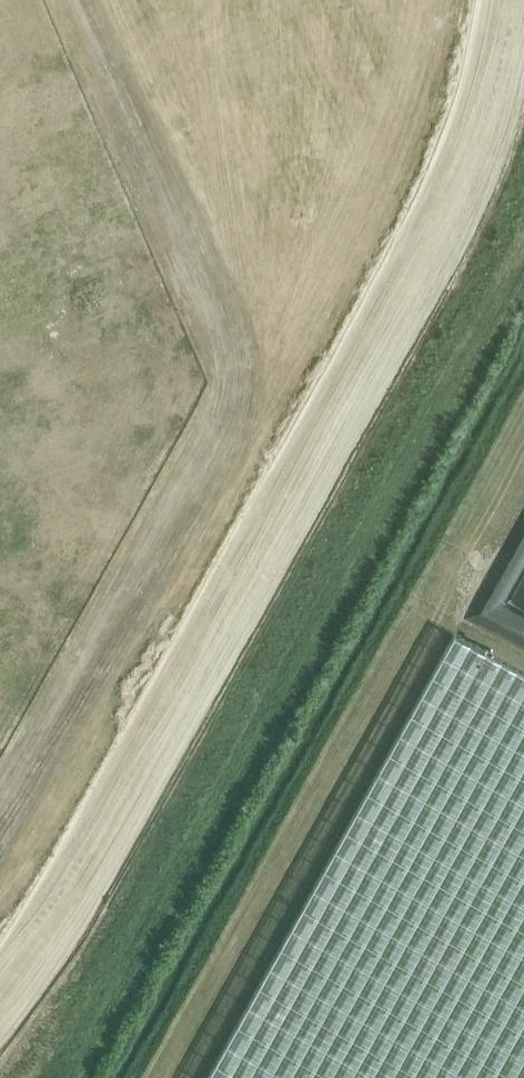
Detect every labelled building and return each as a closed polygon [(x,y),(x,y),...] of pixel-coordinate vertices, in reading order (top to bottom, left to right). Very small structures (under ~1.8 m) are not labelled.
[(207,1077),(523,1077),(523,674),(454,635),(207,1077)]
